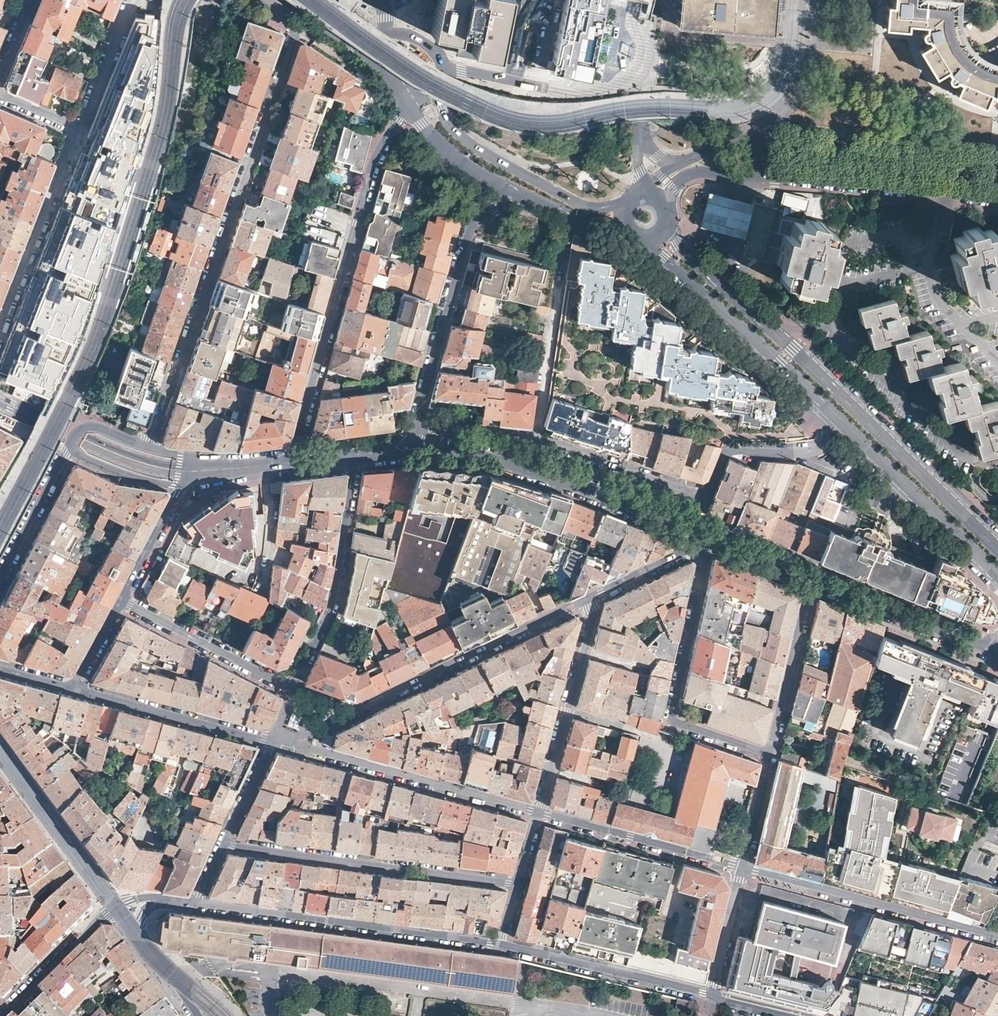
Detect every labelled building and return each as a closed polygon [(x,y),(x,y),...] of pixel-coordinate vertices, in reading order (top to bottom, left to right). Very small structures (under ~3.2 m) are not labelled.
[(17,5),(6,0),(3,8),(14,13),(17,5)] [(30,24),(50,32),(51,28),(57,30),(55,34),(65,39),(67,35),(73,21),(80,5),(73,1),(70,0),(69,0),(68,4),(63,2),(63,0),(40,0),(37,7),(30,24)] [(73,1),(80,5),(112,20),(119,0),(74,0),(73,1)] [(429,33),(457,40),(454,51),(501,61),(514,0),(437,0),(429,33)] [(548,71),(586,80),(603,0),(563,0),(548,71)] [(676,23),(772,32),(775,0),(678,0),(676,23)] [(893,3),(887,3),(886,19),(886,29),(892,30),(911,31),(911,26),(926,27),(927,32),(924,33),(923,34),(923,37),(924,39),(926,41),(929,40),(930,44),(919,51),(924,59),(935,77),(935,78),(947,72),(949,75),(949,77),(949,80),(950,82),(953,82),(955,82),(957,80),(960,82),(956,95),(965,99),(983,106),(985,107),(989,96),(993,97),(995,101),(997,102),(997,75),(987,72),(978,69),(970,63),(965,58),(958,50),(952,39),(950,30),(948,21),(949,11),(913,6),(913,0),(893,0),(893,3)] [(135,17),(109,82),(145,93),(150,63),(153,46),(155,19),(152,18),(152,14),(144,13),(144,18),(135,17)] [(276,53),(283,34),(281,32),(247,20),(235,56),(240,57),(249,61),(251,57),(258,59),(256,63),(271,68),(275,56),(276,53)] [(23,40),(20,47),(46,58),(55,34),(50,32),(30,24),(23,40)] [(295,60),(288,81),(317,91),(323,76),(332,78),(331,81),(333,82),(338,66),(309,46),(305,43),(299,45),(295,59),(295,60)] [(11,90),(39,102),(42,95),(48,79),(42,77),(41,76),(38,77),(33,75),(35,71),(39,73),(46,58),(20,47),(17,56),(12,68),(6,82),(6,84),(6,86),(6,87),(7,88),(9,90),(11,90)] [(237,65),(246,68),(242,79),(264,87),(268,76),(271,68),(256,63),(249,61),(240,57),(237,65)] [(56,62),(53,67),(56,68),(48,88),(79,101),(87,81),(61,70),(63,65),(56,62)] [(332,97),(333,97),(344,101),(343,105),(355,110),(359,100),(361,100),(362,100),(364,98),(365,98),(366,97),(366,95),(366,93),(365,91),(365,90),(363,89),(364,87),(351,83),(354,76),(338,66),(333,82),(337,83),(332,97)] [(260,98),(264,87),(242,79),(241,85),(232,82),(228,83),(226,87),(228,90),(237,94),(235,99),(257,106),(260,98)] [(284,89),(296,94),(290,110),(316,120),(320,121),(325,104),(330,106),(333,97),(332,97),(328,95),(317,91),(288,81),(284,89)] [(109,82),(60,207),(110,226),(134,150),(145,93),(109,82)] [(253,118),(257,106),(235,99),(220,93),(218,100),(219,103),(225,105),(223,112),(215,110),(214,112),(212,117),(219,120),(249,130),(253,118)] [(42,95),(39,102),(42,103),(47,105),(50,98),(42,95)] [(19,149),(49,161),(50,158),(51,158),(52,158),(53,157),(54,156),(55,155),(55,154),(56,152),(56,151),(56,149),(55,148),(55,146),(54,146),(53,144),(52,143),(50,143),(49,142),(47,142),(45,142),(44,143),(43,144),(42,145),(38,143),(45,127),(25,118),(0,108),(0,141),(19,149)] [(316,120),(290,110),(281,137),(307,146),(316,120)] [(244,144),(249,130),(219,120),(217,125),(220,126),(212,145),(240,156),(244,144)] [(320,121),(316,120),(307,146),(311,147),(320,121)] [(371,135),(346,126),(337,159),(352,163),(350,168),(361,171),(366,153),(371,135)] [(259,163),(270,166),(297,176),(305,179),(315,148),(311,147),(307,146),(281,137),(269,132),(266,140),(278,144),(273,158),(262,154),(259,163)] [(0,141),(0,154),(1,152),(15,158),(19,149),(0,141)] [(212,145),(205,143),(202,151),(209,154),(210,151),(212,145)] [(318,150),(315,148),(305,179),(308,180),(318,150)] [(49,177),(55,163),(49,161),(19,149),(15,158),(20,160),(16,171),(11,168),(7,178),(44,192),(49,177)] [(233,175),(238,161),(210,151),(209,154),(202,174),(200,179),(228,190),(233,175)] [(352,163),(337,159),(335,164),(350,168),(352,163)] [(200,179),(202,174),(182,166),(179,171),(200,179)] [(270,166),(261,192),(287,202),(297,176),(270,166)] [(368,225),(361,248),(387,256),(394,231),(401,227),(394,217),(400,213),(411,177),(385,169),(382,180),(372,212),(375,213),(373,219),(369,223),(368,225)] [(32,221),(37,209),(44,192),(7,178),(3,187),(8,189),(4,198),(0,196),(0,208),(32,221)] [(224,203),(228,190),(200,179),(191,205),(219,216),(224,203)] [(355,195),(338,190),(334,202),(351,207),(352,204),(355,195)] [(747,200),(708,190),(699,226),(738,237),(742,238),(751,201),(747,200)] [(807,199),(782,191),(777,204),(787,207),(788,212),(799,210),(803,212),(807,199)] [(244,203),(240,217),(273,228),(277,229),(281,230),(290,203),(287,202),(261,192),(258,201),(253,205),(244,203)] [(774,215),(776,206),(752,200),(751,201),(742,238),(747,239),(743,255),(775,263),(775,262),(779,247),(768,244),(772,229),(778,231),(781,217),(774,215)] [(214,230),(219,216),(191,205),(184,202),(174,233),(209,246),(214,230)] [(117,224),(120,225),(126,206),(122,206),(117,224)] [(60,207),(0,360),(0,370),(7,373),(5,377),(45,394),(61,362),(86,295),(110,226),(60,207)] [(21,250),(26,237),(32,221),(0,208),(0,241),(21,250)] [(457,214),(439,209),(435,222),(429,221),(424,235),(447,242),(451,230),(456,231),(457,228),(460,215),(457,214)] [(147,212),(141,231),(143,231),(145,231),(150,214),(149,213),(147,212)] [(234,233),(230,243),(252,251),(263,255),(273,228),(240,217),(234,233)] [(775,263),(776,263),(782,265),(781,269),(778,279),(789,283),(788,287),(795,288),(804,291),(806,286),(816,289),(820,274),(825,275),(833,246),(828,244),(831,230),(821,227),(821,224),(805,220),(804,223),(781,217),(778,231),(772,229),(768,244),(779,247),(775,262),(775,263)] [(209,246),(174,233),(157,226),(149,250),(172,258),(201,268),(205,257),(209,246)] [(993,242),(989,227),(979,230),(978,226),(970,228),(962,230),(963,234),(952,238),(956,251),(951,253),(959,282),(964,281),(968,296),(978,293),(979,297),(995,293),(995,289),(997,288),(997,240),(993,242)] [(109,248),(112,250),(118,231),(114,231),(109,248)] [(594,249),(571,231),(566,259),(564,273),(562,278),(580,281),(574,319),(585,321),(611,325),(610,329),(609,334),(633,337),(632,342),(629,366),(639,367),(666,371),(666,377),(664,387),(673,388),(688,390),(703,392),(711,393),(709,405),(726,408),(739,410),(738,416),(747,418),(746,421),(756,423),(756,419),(767,421),(770,396),(760,395),(761,383),(758,383),(757,378),(747,375),(739,375),(736,371),(731,374),(717,370),(721,354),(710,350),(695,350),(686,353),(685,344),(680,342),(683,323),(672,322),(656,321),(656,325),(648,325),(644,316),(646,301),(647,290),(639,288),(622,287),(614,288),(616,267),(614,266),(606,258),(594,249)] [(428,253),(424,266),(444,272),(448,258),(449,255),(444,254),(447,242),(424,235),(420,251),(428,253)] [(296,266),(316,272),(333,276),(337,260),(341,247),(303,238),(296,266)] [(9,280),(14,267),(21,250),(0,241),(0,277),(9,280)] [(138,243),(137,243),(131,261),(133,262),(134,262),(140,244),(138,243)] [(218,278),(218,279),(240,286),(252,251),(230,243),(225,259),(218,278)] [(356,265),(353,277),(370,282),(384,286),(392,257),(387,256),(361,248),(356,265)] [(543,267),(532,264),(481,251),(478,264),(476,271),(472,287),(495,293),(532,303),(534,303),(543,267)] [(293,265),(268,256),(260,278),(270,281),(266,295),(284,301),(293,265)] [(403,292),(436,301),(440,288),(444,272),(424,266),(392,257),(384,286),(403,292)] [(197,280),(201,268),(172,258),(167,273),(164,283),(192,293),(197,280)] [(476,271),(478,264),(468,261),(467,265),(466,269),(476,271)] [(164,283),(167,273),(162,271),(159,281),(164,283)] [(328,293),(333,276),(316,272),(306,307),(323,311),(328,293)] [(4,294),(9,280),(0,277),(0,304),(4,294)] [(348,293),(345,306),(362,311),(370,282),(353,277),(348,293)] [(218,279),(217,282),(221,284),(219,289),(215,288),(214,291),(212,295),(216,296),(214,303),(210,301),(209,304),(248,317),(256,291),(255,291),(240,286),(218,279)] [(189,303),(192,293),(164,283),(157,302),(186,312),(189,303)] [(472,287),(469,286),(464,307),(486,312),(490,313),(495,293),(472,287)] [(395,320),(402,329),(427,334),(436,301),(403,292),(395,320)] [(157,302),(149,299),(141,322),(149,326),(149,325),(157,302)] [(896,314),(892,299),(856,307),(860,324),(867,322),(869,328),(867,330),(868,336),(871,345),(891,340),(905,335),(901,321),(905,320),(903,312),(896,314)] [(182,324),(186,312),(157,302),(149,325),(149,326),(177,336),(182,324)] [(322,315),(323,311),(306,307),(287,302),(280,328),(316,338),(317,335),(313,334),(314,328),(318,328),(319,325),(320,323),(320,321),(317,320),(318,314),(322,315)] [(548,306),(534,303),(532,303),(530,311),(547,315),(548,306)] [(204,320),(198,337),(225,346),(246,353),(254,356),(264,330),(266,332),(268,324),(248,317),(209,304),(204,320)] [(336,340),(371,351),(378,353),(385,355),(394,357),(398,345),(402,329),(395,320),(362,311),(345,306),(341,321),(336,340)] [(486,312),(464,307),(459,325),(482,328),(486,312)] [(145,338),(149,326),(141,322),(135,338),(145,338)] [(266,332),(264,330),(254,356),(265,360),(271,361),(306,372),(311,357),(316,338),(280,328),(268,324),(266,332)] [(459,325),(451,325),(448,337),(444,351),(469,354),(476,355),(500,358),(500,354),(503,355),(504,349),(496,348),(485,347),(485,344),(479,342),(482,328),(459,325)] [(141,351),(154,356),(167,361),(168,361),(173,348),(177,336),(149,326),(145,338),(141,351)] [(427,334),(402,329),(398,345),(422,352),(426,338),(427,334)] [(905,335),(891,340),(895,354),(900,353),(902,360),(900,361),(902,368),(904,377),(924,372),(940,367),(936,352),(939,350),(937,342),(930,344),(926,330),(905,335)] [(525,331),(522,341),(541,346),(543,336),(525,331)] [(192,353),(187,367),(210,375),(221,378),(224,380),(228,370),(217,366),(225,346),(198,337),(192,353)] [(331,361),(329,369),(359,378),(365,357),(369,359),(371,351),(336,340),(335,346),(331,361)] [(398,345),(394,357),(419,365),(421,357),(422,352),(398,345)] [(143,385),(154,356),(141,351),(130,346),(114,389),(134,396),(127,417),(129,418),(141,422),(147,424),(148,419),(155,400),(157,395),(159,390),(143,385)] [(521,355),(521,351),(512,350),(511,359),(517,360),(523,361),(539,362),(540,353),(525,351),(524,355),(521,355)] [(441,360),(438,370),(446,371),(453,372),(461,373),(458,400),(484,402),(487,376),(491,376),(492,364),(472,361),(471,374),(467,374),(469,354),(444,351),(441,360)] [(385,355),(378,353),(376,360),(383,361),(385,355)] [(539,362),(523,361),(517,360),(515,380),(536,383),(539,362)] [(303,384),(306,372),(271,361),(263,389),(299,400),(303,384)] [(940,367),(924,372),(928,386),(934,385),(938,398),(936,399),(938,408),(940,415),(960,410),(976,406),(970,383),(974,382),(972,374),(964,376),(960,362),(940,367)] [(183,378),(179,389),(202,397),(205,390),(207,389),(208,388),(208,386),(209,385),(209,383),(208,381),(210,375),(187,367),(183,378)] [(666,371),(639,367),(639,373),(666,377),(666,371)] [(446,371),(438,370),(435,384),(431,397),(458,400),(461,373),(453,372),(452,376),(445,375),(446,371)] [(487,376),(484,402),(482,422),(490,423),(500,424),(504,378),(491,376),(487,376)] [(248,406),(253,389),(224,380),(221,378),(212,401),(226,406),(238,410),(234,421),(222,417),(212,448),(220,449),(223,449),(237,449),(248,406)] [(530,427),(536,383),(515,380),(504,378),(500,424),(516,426),(519,426),(530,427)] [(415,380),(386,384),(386,390),(387,390),(390,407),(408,404),(412,392),(415,380)] [(325,381),(322,393),(335,391),(337,391),(339,385),(325,381)] [(17,385),(13,394),(24,399),(28,390),(17,385)] [(253,386),(253,389),(248,406),(260,410),(273,414),(293,419),(296,409),(299,400),(263,389),(257,388),(253,386)] [(177,394),(175,401),(197,408),(200,409),(202,411),(222,417),(226,406),(212,401),(202,397),(179,389),(177,394)] [(387,390),(386,390),(364,393),(369,431),(381,429),(393,428),(390,407),(387,390)] [(369,431),(364,393),(340,396),(345,434),(357,433),(369,431)] [(330,436),(345,434),(340,396),(335,397),(321,399),(312,432),(316,438),(330,436)] [(552,427),(549,435),(554,437),(556,437),(567,440),(594,448),(596,449),(614,454),(615,455),(617,456),(620,446),(630,449),(629,425),(630,422),(609,415),(608,419),(601,417),(602,413),(590,409),(554,397),(549,410),(545,424),(552,427)] [(996,400),(976,406),(960,410),(964,424),(971,423),(975,438),(972,439),(974,447),(976,454),(997,449),(997,406),(996,400)] [(193,419),(197,408),(175,401),(168,422),(165,432),(162,438),(162,440),(162,442),(163,444),(164,445),(166,446),(167,446),(171,446),(178,447),(184,447),(193,419)] [(260,410),(248,406),(237,449),(249,448),(259,447),(262,446),(282,443),(289,436),(293,419),(273,414),(272,416),(259,416),(258,413),(260,410)] [(196,420),(193,419),(184,447),(197,448),(212,448),(222,417),(202,411),(199,421),(196,420)] [(603,411),(602,413),(601,417),(608,419),(609,415),(610,413),(603,411)] [(141,422),(129,418),(127,424),(139,428),(141,422)] [(779,436),(807,434),(793,418),(777,420),(779,436)] [(629,425),(630,449),(647,454),(645,458),(644,464),(652,466),(662,434),(629,425)] [(21,438),(8,431),(0,427),(0,474),(21,438)] [(663,432),(662,434),(652,466),(678,474),(682,463),(690,436),(663,432)] [(705,438),(696,460),(700,461),(708,439),(705,438)] [(693,466),(682,463),(678,474),(681,475),(688,477),(703,481),(707,480),(721,445),(708,439),(700,461),(696,460),(693,459),(692,460),(691,461),(690,462),(691,464),(692,465),(693,466)] [(647,454),(630,449),(629,453),(645,458),(647,454)] [(757,468),(730,458),(707,514),(719,519),(735,525),(757,468)] [(760,461),(757,468),(735,525),(750,530),(766,537),(778,507),(795,463),(776,462),(760,461)] [(811,469),(795,463),(778,507),(787,511),(798,515),(799,513),(807,517),(810,510),(824,474),(811,469)] [(73,468),(65,483),(86,493),(106,502),(115,483),(95,473),(87,469),(79,465),(77,465),(76,465),(74,466),(73,468)] [(418,468),(418,467),(411,468),(404,468),(392,469),(387,501),(385,513),(384,519),(388,519),(404,522),(410,500),(418,468)] [(398,542),(394,559),(393,564),(386,587),(439,603),(451,573),(456,560),(472,517),(487,477),(486,477),(478,473),(476,478),(468,475),(459,472),(458,475),(445,470),(444,472),(437,469),(436,471),(432,470),(428,468),(427,471),(418,468),(410,500),(404,522),(398,542)] [(359,496),(357,513),(384,519),(385,513),(384,512),(371,509),(371,512),(366,511),(370,497),(387,501),(392,469),(377,470),(362,471),(360,486),(359,496)] [(346,473),(330,475),(313,478),(311,487),(310,496),(309,504),(309,505),(324,506),(330,506),(342,507),(344,495),(347,475),(346,473)] [(514,583),(518,571),(529,544),(531,537),(537,523),(549,493),(537,489),(519,484),(505,480),(489,474),(487,477),(472,517),(456,560),(451,573),(473,581),(487,543),(503,549),(489,586),(509,594),(514,583)] [(836,478),(824,474),(810,510),(833,519),(848,482),(836,478)] [(291,480),(281,481),(280,493),(278,520),(276,539),(276,544),(290,549),(292,543),(297,542),(299,530),(305,531),(306,525),(308,511),(298,510),(300,503),(309,504),(310,496),(311,487),(313,478),(306,478),(301,479),(291,480)] [(281,481),(271,483),(271,492),(280,493),(281,481)] [(61,490),(55,502),(75,513),(86,493),(65,483),(61,490)] [(127,484),(115,483),(106,502),(102,509),(124,521),(129,511),(132,507),(142,486),(127,484)] [(155,488),(142,486),(132,507),(137,509),(134,514),(153,523),(168,493),(167,490),(155,488)] [(182,521),(164,554),(188,564),(199,544),(223,555),(224,554),(246,563),(249,554),(252,554),(250,540),(253,539),(251,523),(256,523),(253,491),(250,491),(250,488),(221,491),(221,495),(213,496),(213,499),(182,521)] [(559,496),(549,493),(537,523),(531,537),(552,545),(557,532),(570,500),(559,496)] [(585,506),(570,500),(557,532),(589,544),(589,543),(601,512),(585,506)] [(75,513),(55,502),(49,512),(79,529),(81,530),(83,525),(76,521),(79,515),(75,513)] [(778,542),(795,548),(807,517),(799,513),(798,515),(795,523),(784,518),(787,511),(778,507),(766,537),(778,542)] [(314,510),(312,526),(339,529),(340,521),(341,513),(328,511),(324,511),(314,510)] [(108,515),(100,511),(94,524),(96,525),(101,527),(108,515)] [(124,521),(116,536),(139,548),(146,536),(153,523),(134,514),(129,511),(124,521)] [(42,526),(34,540),(64,556),(67,551),(62,548),(71,531),(77,534),(79,529),(49,512),(42,526)] [(614,517),(601,512),(589,543),(594,545),(597,536),(613,541),(609,551),(614,553),(627,522),(614,517)] [(801,551),(818,558),(830,526),(807,517),(795,548),(801,551)] [(398,542),(404,522),(388,519),(384,539),(398,542)] [(884,519),(880,530),(883,532),(884,534),(885,535),(885,536),(887,537),(888,538),(889,540),(890,541),(890,542),(892,538),(892,535),(893,534),(887,520),(884,519)] [(833,520),(830,526),(818,558),(829,562),(862,575),(881,583),(889,586),(921,599),(934,565),(935,561),(891,543),(890,542),(890,541),(889,540),(888,538),(887,537),(885,536),(885,535),(884,534),(883,532),(880,530),(879,530),(877,529),(874,527),(871,526),(869,526),(867,526),(865,526),(863,527),(861,527),(859,526),(857,527),(854,528),(833,520)] [(626,570),(642,528),(634,524),(627,522),(614,553),(611,562),(604,581),(615,576),(626,570)] [(104,529),(101,527),(96,525),(91,535),(99,539),(104,529)] [(305,531),(304,544),(336,551),(337,541),(339,529),(312,526),(306,525),(305,531)] [(646,561),(656,533),(650,531),(642,528),(626,570),(636,566),(646,561)] [(89,534),(81,530),(79,529),(77,534),(71,531),(62,548),(67,551),(64,556),(75,562),(77,557),(89,534)] [(384,539),(354,531),(352,549),(357,550),(394,559),(398,542),(384,539)] [(587,549),(589,544),(557,532),(552,545),(550,552),(546,562),(560,568),(558,573),(566,576),(564,585),(572,588),(585,553),(587,549)] [(667,537),(656,533),(646,561),(663,553),(668,550),(679,545),(679,542),(676,541),(675,540),(667,537)] [(139,548),(116,536),(111,546),(134,558),(137,553),(139,548)] [(64,556),(34,540),(26,556),(18,571),(41,583),(52,589),(60,593),(74,567),(76,562),(75,562),(64,556)] [(290,549),(295,551),(333,566),(335,558),(336,551),(304,544),(297,542),(292,543),(290,549)] [(535,591),(539,579),(542,572),(546,562),(550,552),(529,544),(518,571),(524,573),(529,575),(527,583),(529,585),(532,591),(535,591)] [(134,558),(111,546),(110,546),(98,568),(122,581),(134,558)] [(382,601),(386,587),(393,564),(394,559),(357,550),(355,561),(354,565),(352,578),(349,590),(348,595),(347,602),(346,607),(344,615),(358,620),(368,624),(374,626),(380,608),(382,601)] [(272,563),(268,600),(279,605),(281,601),(286,591),(323,609),(326,605),(327,597),(329,588),(327,588),(329,583),(331,576),(332,570),(333,566),(295,551),(288,568),(273,564),(272,563)] [(569,598),(582,592),(588,576),(604,581),(611,562),(585,553),(572,588),(569,598)] [(938,554),(935,561),(934,565),(947,570),(949,564),(951,559),(938,554)] [(90,564),(77,557),(75,562),(76,562),(74,567),(85,573),(90,564)] [(187,567),(169,557),(158,578),(177,588),(187,567)] [(734,565),(714,557),(708,583),(751,599),(756,573),(734,565)] [(676,569),(663,575),(672,596),(676,604),(685,606),(691,583),(695,563),(692,561),(676,569)] [(98,568),(90,564),(85,573),(93,577),(98,568)] [(947,570),(934,565),(921,599),(929,602),(968,618),(970,611),(972,605),(978,608),(983,595),(984,592),(973,587),(974,582),(965,578),(966,575),(959,572),(961,569),(949,564),(947,570)] [(122,581),(98,568),(93,577),(86,592),(110,604),(116,593),(122,581)] [(10,586),(2,601),(32,609),(48,613),(62,617),(68,607),(56,601),(58,596),(60,593),(52,589),(48,597),(38,600),(34,599),(34,596),(41,583),(18,571),(10,586)] [(524,573),(518,571),(514,583),(519,586),(524,573)] [(775,580),(756,573),(751,599),(775,608),(770,630),(790,634),(796,611),(801,590),(775,580)] [(654,579),(646,583),(655,605),(672,596),(663,575),(654,579)] [(208,631),(211,632),(215,635),(228,609),(239,587),(216,577),(210,588),(207,594),(211,596),(210,598),(221,604),(224,605),(217,619),(214,618),(208,631)] [(184,592),(177,588),(158,578),(154,585),(149,594),(149,595),(150,601),(161,606),(175,614),(178,607),(177,606),(184,592)] [(200,609),(207,594),(210,588),(192,580),(186,592),(181,601),(199,610),(200,609)] [(154,585),(151,583),(144,585),(146,593),(149,594),(154,585)] [(526,619),(537,614),(525,590),(519,586),(514,583),(509,594),(507,599),(518,623),(526,619)] [(655,605),(646,583),(625,593),(604,603),(627,625),(658,611),(655,605)] [(705,596),(698,629),(740,648),(746,623),(751,599),(708,583),(705,596)] [(110,604),(86,592),(78,587),(71,599),(70,603),(68,607),(62,617),(98,626),(105,613),(110,604)] [(268,600),(239,587),(228,609),(256,623),(268,600)] [(394,601),(386,587),(382,601),(394,601)] [(450,624),(439,603),(386,587),(394,601),(411,633),(416,641),(450,624)] [(71,599),(60,593),(58,596),(70,603),(71,599)] [(547,593),(538,596),(545,610),(550,607),(556,604),(547,593)] [(491,635),(518,623),(507,599),(506,598),(491,605),(485,594),(461,604),(467,616),(450,624),(462,649),(485,638),(491,635)] [(989,598),(983,595),(978,608),(972,605),(970,611),(982,616),(989,598)] [(684,612),(685,606),(676,604),(672,596),(655,605),(658,611),(660,617),(663,622),(679,615),(683,617),(684,612)] [(819,598),(810,634),(837,644),(846,609),(832,603),(819,598)] [(23,662),(32,643),(26,640),(23,648),(13,646),(32,609),(2,601),(0,605),(0,656),(1,656),(23,662)] [(627,625),(604,603),(601,615),(599,625),(625,632),(627,625)] [(217,619),(224,605),(221,604),(214,618),(217,619)] [(287,661),(307,618),(286,608),(271,637),(253,628),(242,649),(250,653),(259,658),(275,666),(286,663),(287,661)] [(192,623),(198,626),(205,612),(200,609),(199,610),(192,623)] [(825,723),(836,725),(852,729),(856,715),(865,686),(873,660),(876,652),(882,633),(884,624),(874,620),(866,617),(846,609),(837,644),(837,646),(831,671),(829,679),(825,696),(833,699),(825,723)] [(98,626),(62,617),(48,613),(41,626),(52,633),(63,639),(61,644),(59,648),(71,655),(73,651),(82,656),(90,641),(98,626)] [(358,620),(344,615),(338,613),(336,619),(356,626),(358,620)] [(679,615),(663,622),(670,639),(678,640),(681,628),(683,617),(679,615)] [(575,640),(580,619),(576,616),(564,622),(549,629),(542,633),(553,652),(571,657),(575,640)] [(135,622),(126,617),(120,628),(115,636),(136,648),(148,628),(135,622)] [(670,639),(663,622),(660,617),(655,619),(660,631),(646,645),(658,657),(673,660),(676,651),(678,640),(670,639)] [(416,671),(402,647),(388,621),(378,626),(393,652),(383,657),(378,660),(380,663),(390,684),(402,678),(416,671)] [(762,640),(764,628),(746,623),(740,648),(758,655),(760,646),(762,640)] [(373,631),(374,626),(368,624),(364,637),(370,639),(373,631)] [(462,649),(450,624),(416,641),(429,665),(445,658),(462,649)] [(638,636),(627,625),(625,632),(599,625),(595,636),(593,646),(633,657),(638,636)] [(52,633),(41,626),(38,631),(50,638),(52,633)] [(156,658),(168,639),(156,632),(148,628),(136,648),(130,659),(152,665),(156,658)] [(786,650),(790,634),(770,630),(764,628),(762,640),(767,641),(765,648),(760,646),(758,655),(783,665),(786,650)] [(735,674),(740,648),(698,629),(694,647),(689,669),(730,682),(733,683),(734,680),(735,674)] [(38,631),(36,636),(59,648),(61,644),(50,638),(38,631)] [(381,646),(373,631),(370,639),(369,642),(378,660),(383,657),(381,646)] [(416,641),(411,633),(404,637),(408,645),(416,641)] [(538,674),(539,674),(541,671),(543,668),(539,658),(553,652),(542,633),(531,638),(524,642),(538,674)] [(935,655),(882,633),(876,652),(873,660),(908,674),(906,680),(908,681),(888,731),(914,741),(923,718),(925,718),(928,712),(925,711),(933,691),(936,692),(938,686),(973,700),(983,674),(973,670),(943,658),(935,655)] [(36,636),(32,643),(23,662),(37,666),(48,669),(59,648),(36,636)] [(130,659),(136,648),(115,636),(109,646),(104,656),(125,668),(130,659)] [(658,657),(646,645),(638,636),(633,657),(655,663),(658,657)] [(179,664),(184,647),(173,641),(168,639),(156,658),(179,664)] [(421,669),(429,665),(416,641),(408,645),(402,647),(416,671),(421,669)] [(511,648),(502,652),(515,679),(517,684),(538,674),(524,642),(511,648)] [(202,681),(208,659),(203,656),(194,652),(188,649),(184,647),(179,664),(186,666),(195,669),(190,687),(185,685),(187,677),(184,677),(176,675),(175,678),(168,701),(180,705),(195,709),(201,687),(201,684),(202,681)] [(77,665),(82,656),(73,651),(71,655),(59,648),(48,669),(59,672),(72,676),(77,665)] [(779,681),(783,665),(758,655),(740,648),(735,674),(742,676),(745,663),(753,664),(748,684),(747,688),(749,688),(775,697),(779,681)] [(366,652),(363,663),(377,690),(383,687),(390,684),(380,663),(376,665),(370,653),(366,652)] [(492,657),(481,662),(494,689),(515,679),(502,652),(492,657)] [(567,668),(571,657),(553,652),(543,668),(541,671),(565,677),(567,668)] [(342,696),(354,666),(319,653),(314,665),(305,682),(342,696)] [(129,669),(125,668),(104,656),(98,667),(91,679),(92,681),(102,684),(114,687),(129,669)] [(673,660),(658,657),(655,663),(651,669),(669,677),(671,670),(673,660)] [(638,671),(590,658),(583,682),(577,705),(626,720),(629,708),(633,692),(638,671)] [(149,671),(152,665),(130,659),(125,668),(129,669),(114,687),(125,690),(136,693),(149,671)] [(224,694),(235,673),(222,666),(208,659),(202,681),(211,685),(210,688),(224,694)] [(468,668),(459,673),(473,702),(491,693),(495,691),(494,689),(481,662),(468,668)] [(377,690),(363,663),(354,666),(342,696),(356,700),(366,695),(377,690)] [(176,675),(184,677),(186,666),(179,664),(176,672),(176,675)] [(831,671),(818,666),(817,669),(803,665),(802,671),(829,679),(831,671)] [(669,677),(651,669),(650,674),(647,685),(666,692),(667,687),(669,677)] [(707,723),(720,728),(730,682),(689,669),(683,698),(711,707),(707,723)] [(176,675),(176,672),(170,670),(168,676),(175,678),(176,675)] [(152,697),(168,701),(175,678),(168,676),(153,672),(149,671),(136,693),(152,697)] [(537,677),(542,679),(538,685),(561,692),(563,685),(565,677),(541,671),(539,674),(537,677)] [(800,680),(798,688),(825,696),(829,679),(802,671),(800,680)] [(245,678),(235,673),(224,694),(249,703),(258,685),(245,678)] [(449,678),(436,684),(448,708),(450,713),(454,711),(469,703),(473,702),(459,673),(449,678)] [(983,674),(973,700),(968,712),(997,725),(997,681),(983,674)] [(18,708),(25,682),(10,678),(0,675),(0,719),(18,708)] [(34,685),(25,682),(18,708),(24,713),(25,710),(36,713),(43,687),(34,685)] [(764,742),(773,708),(746,699),(749,688),(747,688),(733,683),(730,682),(720,728),(764,742)] [(429,688),(421,691),(433,715),(448,708),(436,684),(429,688)] [(268,690),(258,685),(249,703),(244,722),(266,729),(269,723),(281,697),(268,690)] [(530,690),(526,696),(532,698),(557,705),(558,700),(561,692),(538,685),(535,692),(530,690)] [(666,692),(647,685),(645,695),(633,692),(629,708),(661,719),(664,705),(666,692)] [(36,713),(46,716),(43,725),(51,731),(53,722),(61,692),(52,690),(43,687),(36,713)] [(224,694),(210,688),(210,690),(201,687),(195,709),(206,712),(220,716),(224,694)] [(794,705),(790,722),(812,728),(814,729),(823,730),(825,723),(833,699),(825,696),(798,688),(796,696),(794,705)] [(400,702),(413,731),(419,730),(424,730),(436,728),(439,728),(433,715),(421,691),(411,696),(400,702)] [(504,720),(505,720),(508,717),(505,713),(495,691),(491,693),(504,720)] [(74,696),(61,692),(53,722),(79,730),(87,700),(74,696)] [(232,719),(244,722),(249,703),(224,694),(220,716),(232,719)] [(528,712),(527,718),(551,725),(554,715),(557,705),(532,698),(530,705),(526,703),(523,704),(522,709),(524,711),(528,712)] [(77,737),(74,747),(82,752),(88,756),(93,738),(96,728),(102,704),(97,702),(87,700),(79,730),(77,737)] [(505,713),(508,717),(510,714),(521,703),(517,700),(505,713)] [(390,734),(393,733),(405,732),(411,731),(413,731),(400,702),(389,707),(379,712),(390,734)] [(110,706),(102,704),(96,728),(112,733),(119,708),(110,706)] [(18,708),(0,719),(0,728),(4,734),(13,746),(35,731),(37,729),(43,725),(34,720),(24,713),(18,708)] [(119,708),(112,733),(110,743),(108,747),(115,749),(118,739),(124,741),(139,745),(149,717),(134,713),(119,708)] [(661,719),(629,708),(626,720),(625,722),(638,726),(637,727),(659,735),(658,738),(684,746),(686,738),(658,729),(661,719)] [(479,714),(479,715),(483,722),(495,721),(489,709),(479,714)] [(454,711),(450,713),(456,726),(461,725),(454,711)] [(348,751),(367,757),(372,736),(390,734),(379,712),(366,718),(360,721),(336,732),(332,747),(348,751)] [(464,725),(478,723),(483,722),(479,715),(463,722),(464,725)] [(153,749),(162,720),(156,718),(149,717),(139,745),(153,749)] [(571,728),(568,740),(591,746),(592,743),(595,733),(604,736),(604,733),(606,726),(574,717),(571,728)] [(547,740),(551,725),(527,718),(523,731),(521,742),(545,749),(547,740)] [(153,749),(168,753),(177,724),(170,722),(162,720),(153,749)] [(478,723),(471,748),(495,754),(500,736),(505,721),(505,720),(504,720),(495,721),(483,722),(478,723)] [(520,725),(505,721),(500,736),(516,740),(519,730),(520,725)] [(852,729),(836,725),(825,723),(823,730),(814,729),(812,728),(809,735),(821,739),(822,734),(834,738),(831,750),(829,761),(827,769),(826,774),(839,778),(841,763),(844,754),(852,729)] [(177,724),(168,753),(167,759),(166,762),(161,771),(155,781),(152,788),(160,792),(171,770),(173,766),(174,763),(178,751),(196,756),(190,768),(185,780),(180,789),(188,792),(198,770),(203,758),(213,734),(194,729),(177,724)] [(51,731),(43,725),(37,729),(51,748),(49,750),(35,731),(13,746),(28,766),(42,784),(70,762),(75,757),(76,757),(69,747),(71,745),(64,740),(51,731)] [(436,728),(424,730),(421,738),(413,769),(422,772),(437,775),(443,751),(425,745),(427,738),(441,741),(440,745),(445,746),(446,741),(450,726),(439,728),(436,728)] [(620,738),(622,731),(606,726),(604,733),(620,738)] [(419,730),(413,731),(412,736),(421,738),(424,730),(419,730)] [(973,735),(961,730),(936,794),(968,805),(991,747),(984,744),(984,742),(972,738),(973,735)] [(405,732),(393,733),(386,762),(392,763),(401,766),(411,731),(405,732)] [(413,731),(411,731),(401,766),(406,767),(413,769),(421,738),(412,736),(413,731)] [(374,758),(386,762),(393,733),(390,734),(372,736),(367,757),(374,758)] [(64,740),(71,745),(74,747),(77,737),(65,734),(64,740)] [(226,738),(213,734),(203,758),(208,760),(225,765),(229,766),(241,742),(226,738)] [(500,736),(495,754),(503,757),(510,758),(513,747),(520,750),(517,760),(540,766),(542,759),(545,749),(521,742),(516,740),(500,736)] [(93,738),(88,756),(101,764),(103,766),(105,761),(107,753),(108,747),(110,743),(93,738)] [(684,746),(658,738),(657,743),(682,751),(684,746)] [(118,739),(115,749),(113,755),(120,756),(124,741),(118,739)] [(983,810),(997,815),(997,740),(995,739),(991,747),(968,805),(983,810)] [(591,746),(568,740),(565,751),(561,765),(585,771),(591,746)] [(715,747),(694,740),(674,815),(619,799),(611,822),(618,824),(635,828),(649,831),(689,843),(715,747)] [(445,746),(443,751),(437,775),(448,779),(461,782),(471,748),(446,741),(445,746)] [(242,742),(241,742),(229,766),(222,778),(221,781),(237,789),(241,780),(249,765),(257,746),(249,744),(242,742)] [(612,752),(615,753),(617,750),(592,743),(591,746),(612,752)] [(591,746),(585,771),(605,777),(612,752),(591,746)] [(108,747),(107,753),(113,755),(115,749),(108,747)] [(759,761),(715,747),(689,843),(699,845),(708,848),(710,839),(728,774),(754,782),(759,761)] [(494,758),(495,754),(471,748),(461,782),(471,785),(485,789),(490,770),(494,758)] [(783,749),(781,758),(799,764),(802,755),(783,749)] [(293,755),(276,751),(265,773),(316,788),(322,764),(293,755)] [(88,756),(82,752),(76,757),(75,757),(78,762),(86,773),(89,777),(92,774),(101,764),(88,756)] [(630,757),(615,753),(612,752),(605,777),(623,782),(630,757)] [(78,762),(75,757),(70,762),(73,767),(78,762)] [(636,758),(630,757),(623,782),(620,794),(626,796),(636,758)] [(208,760),(203,758),(198,770),(203,772),(208,760)] [(502,760),(494,758),(490,770),(499,773),(502,760)] [(785,869),(821,879),(825,857),(782,846),(798,778),(801,765),(799,764),(781,758),(777,774),(770,805),(758,854),(756,861),(776,867),(785,869)] [(494,791),(505,794),(510,776),(511,772),(507,771),(509,763),(509,762),(502,760),(499,773),(490,770),(485,789),(494,791)] [(535,782),(540,766),(517,760),(514,760),(513,764),(511,769),(516,771),(515,777),(510,776),(505,794),(515,797),(530,801),(535,782)] [(105,761),(103,766),(108,769),(110,771),(113,763),(105,761)] [(50,796),(60,809),(83,784),(80,778),(73,767),(70,762),(42,784),(50,796)] [(103,766),(101,764),(92,774),(99,780),(108,769),(103,766)] [(336,767),(322,764),(316,788),(319,789),(345,796),(352,772),(336,767)] [(222,778),(229,766),(225,765),(219,777),(222,778)] [(826,774),(801,765),(798,778),(836,790),(839,778),(826,774)] [(198,770),(188,792),(190,793),(193,794),(198,795),(209,773),(203,772),(198,770)] [(362,775),(352,772),(345,796),(342,806),(355,810),(357,804),(365,806),(366,804),(373,777),(362,775)] [(18,798),(4,778),(0,773),(0,791),(1,791),(4,796),(0,797),(0,809),(4,809),(18,798)] [(83,784),(89,777),(86,773),(80,778),(83,784)] [(316,788),(265,773),(262,780),(260,786),(281,791),(286,793),(294,795),(295,794),(298,795),(313,799),(314,794),(316,788)] [(127,782),(116,775),(105,787),(116,803),(129,787),(131,785),(127,782)] [(211,799),(221,781),(222,778),(219,777),(217,775),(205,798),(211,799)] [(384,780),(373,777),(366,804),(381,808),(385,809),(392,783),(384,780)] [(600,788),(558,777),(554,789),(551,800),(576,807),(577,802),(580,794),(587,797),(597,799),(600,788)] [(852,780),(847,809),(854,810),(858,782),(852,780)] [(221,781),(211,799),(229,805),(234,796),(237,789),(221,781)] [(894,792),(858,782),(854,810),(847,809),(845,826),(850,827),(847,848),(836,846),(835,850),(826,848),(825,857),(821,879),(879,895),(901,900),(944,912),(957,879),(934,873),(935,869),(918,864),(916,868),(899,863),(881,858),(882,854),(878,854),(882,831),(887,832),(890,816),(885,815),(886,806),(891,807),(894,792)] [(403,786),(392,783),(385,809),(407,815),(414,789),(403,786)] [(106,814),(83,784),(60,809),(72,824),(83,839),(102,818),(106,814)] [(256,793),(253,800),(281,806),(286,793),(281,791),(260,786),(256,793)] [(129,787),(116,803),(111,808),(115,812),(124,820),(132,827),(145,802),(145,801),(129,787)] [(620,794),(600,788),(597,799),(592,817),(600,819),(611,822),(619,799),(620,794)] [(426,792),(414,789),(407,815),(412,817),(414,812),(432,817),(431,822),(436,823),(443,796),(426,792)] [(834,805),(836,792),(831,791),(828,805),(829,805),(833,806),(834,805)] [(190,801),(201,807),(197,815),(221,822),(225,814),(229,805),(211,799),(205,798),(198,795),(193,794),(190,801)] [(296,806),(298,795),(295,794),(294,795),(293,798),(292,799),(290,801),(288,803),(287,804),(286,805),(285,806),(284,807),(281,812),(279,815),(278,817),(278,818),(277,820),(274,839),(281,840),(292,841),(296,806)] [(148,795),(145,801),(145,802),(154,807),(158,800),(149,795),(148,795)] [(313,799),(298,795),(296,806),(311,810),(313,799)] [(443,796),(436,823),(435,824),(438,825),(439,822),(465,829),(472,805),(456,800),(443,796)] [(592,817),(597,799),(587,797),(585,804),(577,802),(576,807),(551,800),(550,806),(577,813),(592,817)] [(18,798),(4,809),(7,818),(11,816),(11,818),(12,820),(13,822),(14,824),(17,824),(11,828),(15,838),(37,822),(27,810),(18,798)] [(250,806),(246,813),(277,820),(278,818),(278,817),(279,815),(281,812),(284,807),(281,806),(253,800),(250,806)] [(924,807),(911,804),(905,825),(919,829),(918,832),(922,839),(928,841),(935,837),(936,833),(949,837),(955,816),(937,811),(939,806),(925,802),(924,807)] [(482,807),(472,805),(465,829),(464,834),(489,841),(496,811),(482,807)] [(297,842),(307,843),(311,810),(296,806),(292,841),(297,842)] [(177,807),(172,816),(178,819),(183,810),(177,807)] [(111,808),(106,814),(102,818),(106,822),(115,812),(111,808)] [(0,809),(0,838),(15,838),(11,828),(10,825),(4,825),(3,818),(7,818),(4,809),(0,809)] [(380,813),(364,809),(363,812),(366,812),(373,814),(379,816),(383,817),(383,814),(380,813)] [(385,809),(383,814),(383,817),(397,821),(405,823),(407,815),(385,809)] [(315,811),(311,810),(307,843),(318,845),(334,847),(340,817),(340,815),(335,814),(315,811)] [(509,815),(496,811),(489,841),(495,842),(517,847),(521,833),(525,819),(509,815)] [(414,812),(412,817),(431,822),(432,817),(414,812)] [(255,836),(274,839),(277,820),(246,813),(242,821),(236,834),(255,836)] [(218,828),(221,822),(197,815),(191,826),(215,834),(218,828)] [(364,826),(359,826),(356,850),(365,851),(374,852),(377,828),(371,827),(373,817),(365,816),(365,817),(364,826)] [(397,821),(383,817),(379,816),(378,820),(393,824),(397,825),(397,821)] [(342,848),(356,850),(359,826),(360,820),(340,817),(334,847),(342,848)] [(106,822),(102,818),(83,839),(89,847),(97,859),(115,837),(119,833),(116,830),(106,822)] [(119,833),(115,837),(122,846),(128,833),(132,827),(124,820),(116,830),(119,833)] [(20,853),(22,858),(25,869),(55,847),(45,834),(37,822),(15,838),(15,844),(17,844),(19,849),(29,842),(29,846),(28,847),(30,851),(25,855),(22,852),(20,853)] [(435,824),(435,828),(452,832),(451,836),(463,839),(464,834),(465,829),(439,822),(438,825),(435,824)] [(211,842),(215,834),(191,826),(185,824),(176,843),(207,851),(211,842)] [(556,827),(545,824),(542,836),(539,846),(561,852),(568,831),(556,827)] [(836,842),(836,846),(847,848),(850,827),(845,826),(842,843),(836,842)] [(383,854),(393,855),(396,831),(392,830),(377,828),(374,852),(383,854)] [(397,828),(396,831),(393,855),(403,856),(416,858),(419,831),(397,828)] [(422,859),(430,860),(434,837),(434,832),(419,831),(416,858),(422,859)] [(547,903),(543,918),(536,940),(536,943),(550,946),(571,951),(605,841),(586,836),(568,831),(561,852),(555,873),(553,880),(551,887),(549,896),(547,903)] [(883,855),(887,832),(882,831),(878,854),(882,854),(881,858),(899,863),(900,859),(883,855)] [(150,845),(128,833),(122,846),(108,873),(111,877),(115,883),(130,885),(143,886),(156,861),(159,855),(163,848),(151,842),(150,845)] [(102,865),(108,873),(122,846),(115,837),(97,859),(102,865)] [(445,862),(458,864),(463,841),(434,837),(430,860),(445,862)] [(25,869),(22,858),(12,858),(6,850),(19,850),(19,849),(17,844),(15,844),(15,838),(0,838),(0,870),(25,869)] [(463,839),(463,841),(458,864),(469,865),(485,867),(488,850),(488,845),(463,839)] [(721,843),(710,839),(708,848),(714,849),(719,851),(721,843)] [(167,840),(163,848),(159,855),(169,859),(165,866),(171,869),(161,889),(171,890),(187,892),(193,880),(196,874),(207,851),(176,843),(167,840)] [(618,845),(605,841),(571,951),(626,964),(629,953),(631,954),(631,951),(633,951),(646,905),(660,909),(673,860),(655,855),(618,845)] [(515,857),(517,847),(495,842),(493,851),(488,850),(485,867),(494,868),(511,871),(515,857)] [(536,856),(533,867),(555,873),(561,852),(539,846),(536,856)] [(55,847),(25,869),(31,886),(31,888),(67,863),(62,856),(55,847)] [(252,855),(227,852),(217,874),(207,895),(218,896),(225,897),(232,898),(242,878),(244,874),(252,855)] [(257,856),(252,855),(244,874),(255,875),(255,879),(242,878),(232,898),(242,900),(257,902),(260,881),(264,858),(257,857),(257,856)] [(273,858),(264,857),(260,881),(279,884),(283,860),(273,858)] [(918,864),(900,859),(899,863),(916,868),(918,864)] [(290,861),(283,860),(279,884),(293,886),(296,886),(301,862),(290,861)] [(152,888),(161,889),(171,869),(165,866),(156,861),(143,886),(152,888)] [(309,863),(301,862),(296,886),(306,887),(313,888),(317,864),(309,863)] [(67,863),(31,888),(32,890),(35,899),(36,898),(48,889),(49,885),(52,884),(60,895),(77,877),(73,872),(67,863)] [(671,960),(633,951),(631,951),(631,954),(629,953),(626,964),(669,975),(705,983),(709,967),(706,966),(715,931),(717,921),(727,883),(720,873),(684,863),(677,887),(700,893),(684,949),(675,946),(671,960)] [(317,864),(313,888),(329,890),(334,891),(338,867),(328,866),(317,864)] [(347,868),(338,867),(334,891),(353,894),(358,870),(347,868)] [(543,894),(545,886),(548,879),(553,880),(555,873),(533,867),(530,876),(527,889),(543,894)] [(0,870),(0,901),(14,900),(17,899),(35,899),(32,890),(12,891),(11,877),(22,877),(22,886),(31,886),(25,869),(0,870)] [(958,876),(935,869),(934,873),(957,879),(958,876)] [(353,894),(375,897),(376,897),(376,893),(380,873),(368,871),(358,870),(353,894)] [(383,873),(380,873),(376,893),(380,893),(397,896),(397,895),(401,876),(392,874),(383,873)] [(407,877),(401,876),(397,895),(404,896),(403,901),(411,902),(412,897),(416,878),(407,877)] [(94,899),(86,888),(77,877),(60,895),(46,908),(70,933),(82,921),(93,910),(94,899)] [(981,922),(990,906),(994,897),(997,890),(997,887),(962,877),(962,881),(957,879),(944,912),(954,915),(963,917),(981,922)] [(416,878),(412,897),(426,899),(428,893),(431,880),(424,879),(416,878)] [(440,881),(431,880),(428,893),(432,893),(447,896),(450,882),(440,881)] [(271,904),(275,904),(279,884),(260,881),(257,902),(265,903),(271,904)] [(459,884),(450,882),(445,902),(454,903),(466,904),(467,900),(470,885),(459,884)] [(293,886),(279,884),(275,904),(281,905),(290,907),(293,886)] [(488,888),(470,885),(467,900),(501,908),(504,898),(506,890),(489,888),(488,888)] [(296,886),(293,886),(290,907),(294,907),(303,908),(306,887),(296,886)] [(551,887),(545,886),(543,894),(549,896),(551,887)] [(306,887),(303,908),(314,910),(325,911),(329,890),(313,888),(306,887)] [(524,900),(520,912),(543,918),(547,903),(541,901),(543,894),(527,889),(524,900)] [(334,891),(329,890),(325,911),(338,913),(350,914),(353,894),(334,891)] [(353,894),(350,914),(360,916),(372,918),(376,897),(375,897),(353,894)] [(382,919),(392,920),(395,904),(396,900),(379,897),(376,897),(372,918),(382,919)] [(412,897),(411,902),(407,923),(419,924),(440,927),(445,902),(426,899),(412,897)] [(35,922),(46,908),(36,898),(35,899),(17,899),(18,919),(29,918),(35,922)] [(754,937),(738,933),(735,947),(749,950),(745,966),(763,971),(770,942),(834,960),(844,921),(763,899),(754,937)] [(0,901),(0,938),(16,937),(14,900),(0,901)] [(464,914),(463,918),(497,924),(499,916),(501,908),(467,900),(466,904),(465,907),(464,914)] [(407,923),(411,902),(403,901),(402,905),(395,904),(392,920),(400,921),(407,923)] [(454,903),(445,902),(440,927),(447,928),(460,930),(463,918),(464,914),(460,913),(453,912),(454,903)] [(63,940),(70,933),(46,908),(35,922),(33,924),(39,931),(55,947),(63,940)] [(169,911),(168,912),(167,920),(163,919),(162,928),(161,936),(164,936),(162,945),(217,953),(514,993),(518,959),(509,957),(463,951),(324,932),(313,930),(227,918),(182,912),(181,913),(169,911)] [(871,913),(862,911),(859,921),(867,923),(871,913)] [(525,938),(536,940),(543,918),(520,912),(517,923),(513,936),(525,938)] [(871,913),(867,923),(857,944),(873,949),(875,949),(869,975),(867,981),(863,980),(844,976),(838,989),(837,992),(821,1011),(846,1015),(926,1015),(930,1009),(935,1000),(936,997),(917,993),(906,990),(907,984),(913,960),(915,960),(925,963),(927,963),(928,960),(953,967),(957,961),(969,939),(871,913)] [(497,924),(463,918),(460,930),(477,932),(494,934),(495,931),(497,924)] [(85,946),(100,962),(127,943),(120,934),(115,927),(105,926),(94,937),(85,946)] [(25,945),(41,961),(48,954),(55,947),(39,931),(25,945)] [(15,952),(18,944),(20,940),(21,937),(16,937),(0,938),(0,962),(11,962),(15,952)] [(969,939),(957,961),(963,964),(984,971),(987,965),(992,967),(990,973),(986,979),(997,982),(997,947),(969,939)] [(11,962),(25,977),(33,969),(41,961),(25,945),(22,942),(20,940),(18,944),(23,949),(19,952),(21,954),(18,956),(15,952),(11,962)] [(115,971),(120,979),(142,963),(134,953),(127,943),(100,962),(107,969),(111,968),(113,972),(115,971)] [(64,965),(86,987),(93,981),(88,976),(90,974),(86,970),(89,967),(98,977),(107,969),(100,962),(85,946),(74,956),(64,965)] [(735,947),(731,962),(745,966),(749,950),(735,947)] [(950,973),(953,967),(928,960),(927,963),(926,966),(950,973)] [(944,983),(951,986),(963,964),(957,961),(953,967),(950,973),(944,983)] [(25,977),(11,962),(0,962),(0,996),(4,998),(15,987),(25,977)] [(837,992),(838,989),(830,987),(822,985),(763,971),(745,966),(731,962),(728,974),(725,987),(745,993),(778,1000),(821,1011),(837,992)] [(142,963),(120,979),(117,981),(115,983),(118,987),(119,985),(129,998),(155,980),(147,970),(142,963)] [(86,987),(64,965),(52,977),(41,988),(47,993),(65,1012),(70,1015),(76,1015),(75,1015),(74,1012),(91,996),(92,997),(93,995),(86,987)] [(962,1001),(992,1012),(997,1002),(997,982),(986,979),(977,976),(965,995),(962,1001)] [(115,983),(117,981),(115,978),(101,987),(104,991),(106,989),(115,983)] [(99,994),(103,992),(94,980),(93,981),(86,987),(93,995),(95,997),(99,994)] [(129,998),(128,999),(141,1015),(147,1015),(169,999),(160,987),(155,980),(129,998)] [(115,983),(106,989),(109,993),(118,987),(115,983)] [(919,987),(907,984),(906,990),(917,993),(919,987)] [(942,987),(939,993),(950,997),(954,998),(962,1001),(965,995),(949,990),(942,987)] [(52,1015),(70,1015),(65,1012),(47,993),(38,1002),(52,1015)] [(99,994),(95,997),(95,998),(107,1013),(112,1010),(99,994)] [(31,1009),(38,1002),(32,996),(29,999),(25,1003),(31,1009)] [(684,999),(675,997),(673,1007),(682,1009),(684,999)] [(107,1013),(95,998),(93,1000),(101,1010),(95,1015),(109,1015),(107,1013)] [(992,1012),(962,1001),(954,998),(951,1007),(948,1015),(990,1015),(992,1012)] [(147,1015),(181,1015),(174,1007),(169,999),(147,1015)] [(930,1009),(947,1015),(948,1015),(951,1007),(947,1005),(935,1000),(930,1009)] [(38,1002),(31,1009),(24,1015),(52,1015),(38,1002)]
